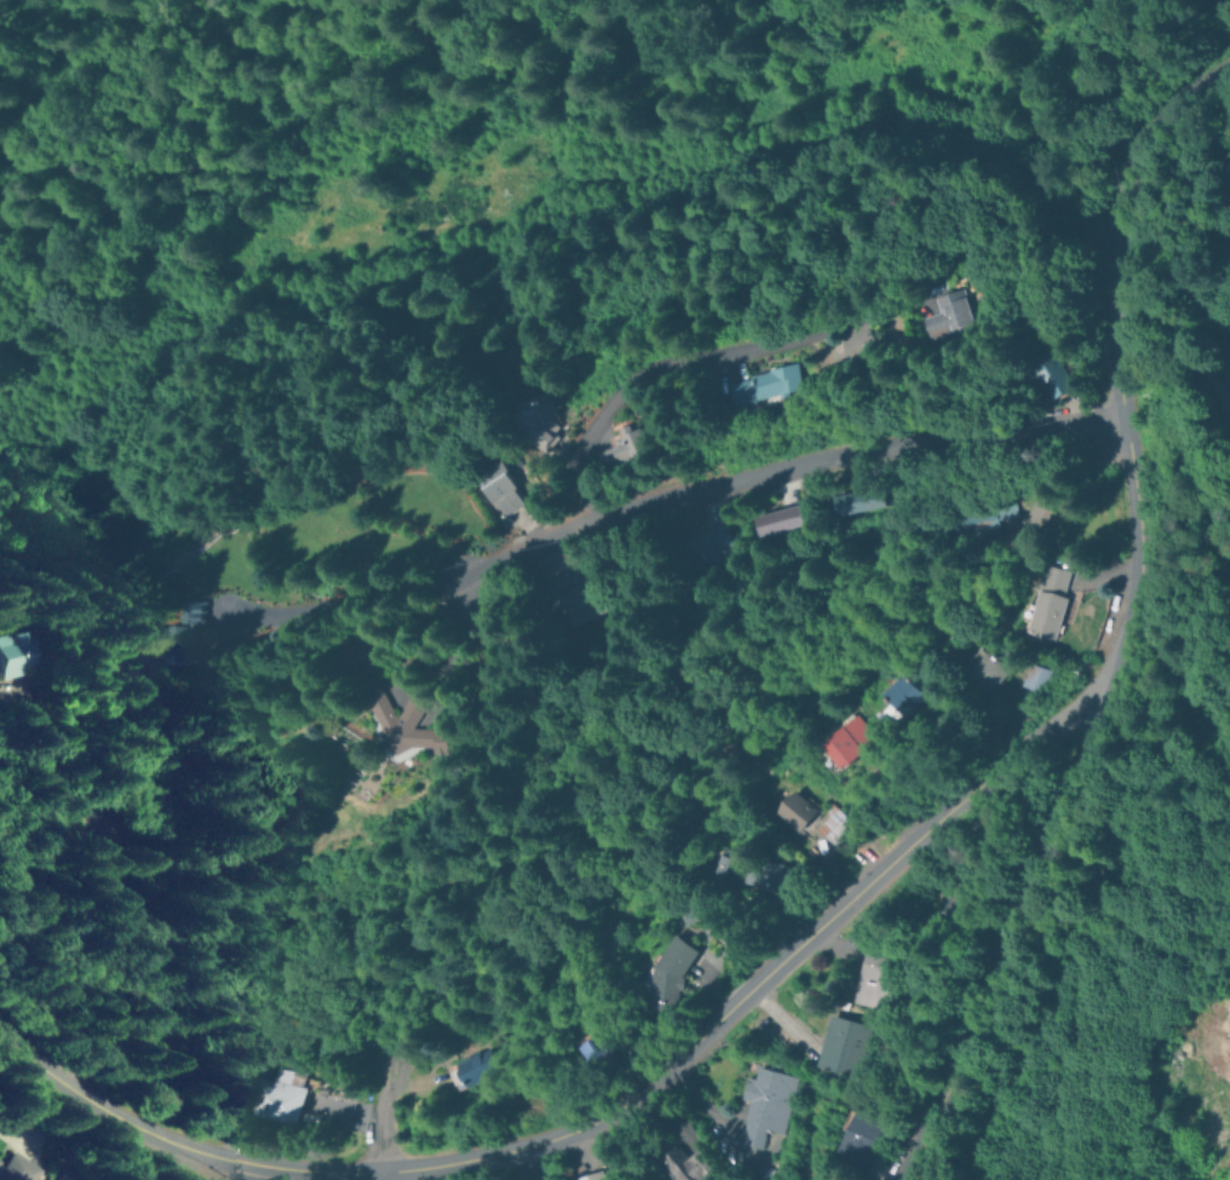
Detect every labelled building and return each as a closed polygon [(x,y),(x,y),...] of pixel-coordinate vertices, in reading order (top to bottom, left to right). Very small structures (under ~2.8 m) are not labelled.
[(965,318),(929,336),(919,317),(933,310),(926,295),(949,284),(965,318)] [(1056,385),(1041,396),(1013,357),(1035,343),(1062,381),(1056,385)] [(804,382),(736,405),(728,379),(794,357),(804,382)] [(565,439),(531,453),(513,404),(546,391),(565,439)] [(653,447),(611,472),(597,448),(638,422),(653,447)] [(501,457),(525,506),(505,516),(496,501),(492,503),(477,476),(483,473),(479,467),(501,457)] [(880,509),(878,488),(831,493),(834,514),(880,509)] [(983,519),(984,528),(943,535),(942,528),(939,528),(935,500),(996,488),(1001,516),(983,519)] [(804,523),(757,530),(754,510),(800,502),(804,523)] [(715,563),(689,569),(680,534),(726,523),(731,543),(712,548),(715,563)] [(575,564),(579,574),(593,568),(610,610),(575,624),(567,603),(554,608),(553,606),(547,609),(536,580),(575,564)] [(1050,571),(1050,592),(1059,598),(1038,634),(1010,615),(1027,589),(1028,589),(1028,571),(1050,571)] [(190,626),(155,626),(155,618),(124,617),(124,653),(208,654),(209,601),(190,600),(190,626)] [(16,673),(0,675),(0,629),(8,627),(11,637),(24,635),(28,658),(15,660),(16,673)] [(994,672),(976,691),(941,661),(958,640),(994,672)] [(1044,670),(1031,692),(1004,679),(1016,657),(1044,670)] [(914,700),(892,718),(866,687),(889,668),(914,700)] [(379,683),(395,708),(408,692),(426,704),(414,725),(441,724),(441,747),(404,746),(395,756),(369,733),(380,725),(361,695),(379,683)] [(860,750),(829,775),(806,746),(837,721),(860,750)] [(814,808),(794,833),(765,808),(783,785),(814,808)] [(845,822),(830,841),(810,825),(826,806),(845,822)] [(793,888),(742,890),(741,863),(792,862),(793,888)] [(952,885),(949,921),(919,920),(921,882),(952,885)] [(686,980),(659,1008),(630,982),(633,979),(628,974),(669,931),(696,951),(677,972),(686,980)] [(897,956),(881,1009),(845,998),(862,946),(897,956)] [(862,1026),(845,1073),(823,1067),(811,1063),(828,1014),(862,1026)] [(603,1058),(581,1072),(562,1042),(585,1029),(603,1058)] [(492,1053),(454,1081),(443,1066),(481,1038),(492,1053)] [(776,1071),(757,1129),(753,1128),(748,1146),(728,1138),(743,1098),(731,1094),(738,1071),(752,1075),(755,1064),(776,1071)] [(299,1077),(288,1123),(234,1112),(243,1065),(299,1077)] [(873,1124),(846,1112),(825,1157),(852,1169),(873,1124)] [(695,1179),(693,1179),(659,1179),(643,1157),(667,1140),(676,1151),(694,1140),(708,1163),(691,1174),(695,1179)] [(38,1167),(29,1179),(0,1179),(0,1163),(5,1167),(15,1152),(38,1167)] [(62,1169),(74,1179),(51,1179),(61,1168),(62,1169)] [(587,1168),(590,1179),(551,1179),(551,1178),(587,1168)]
